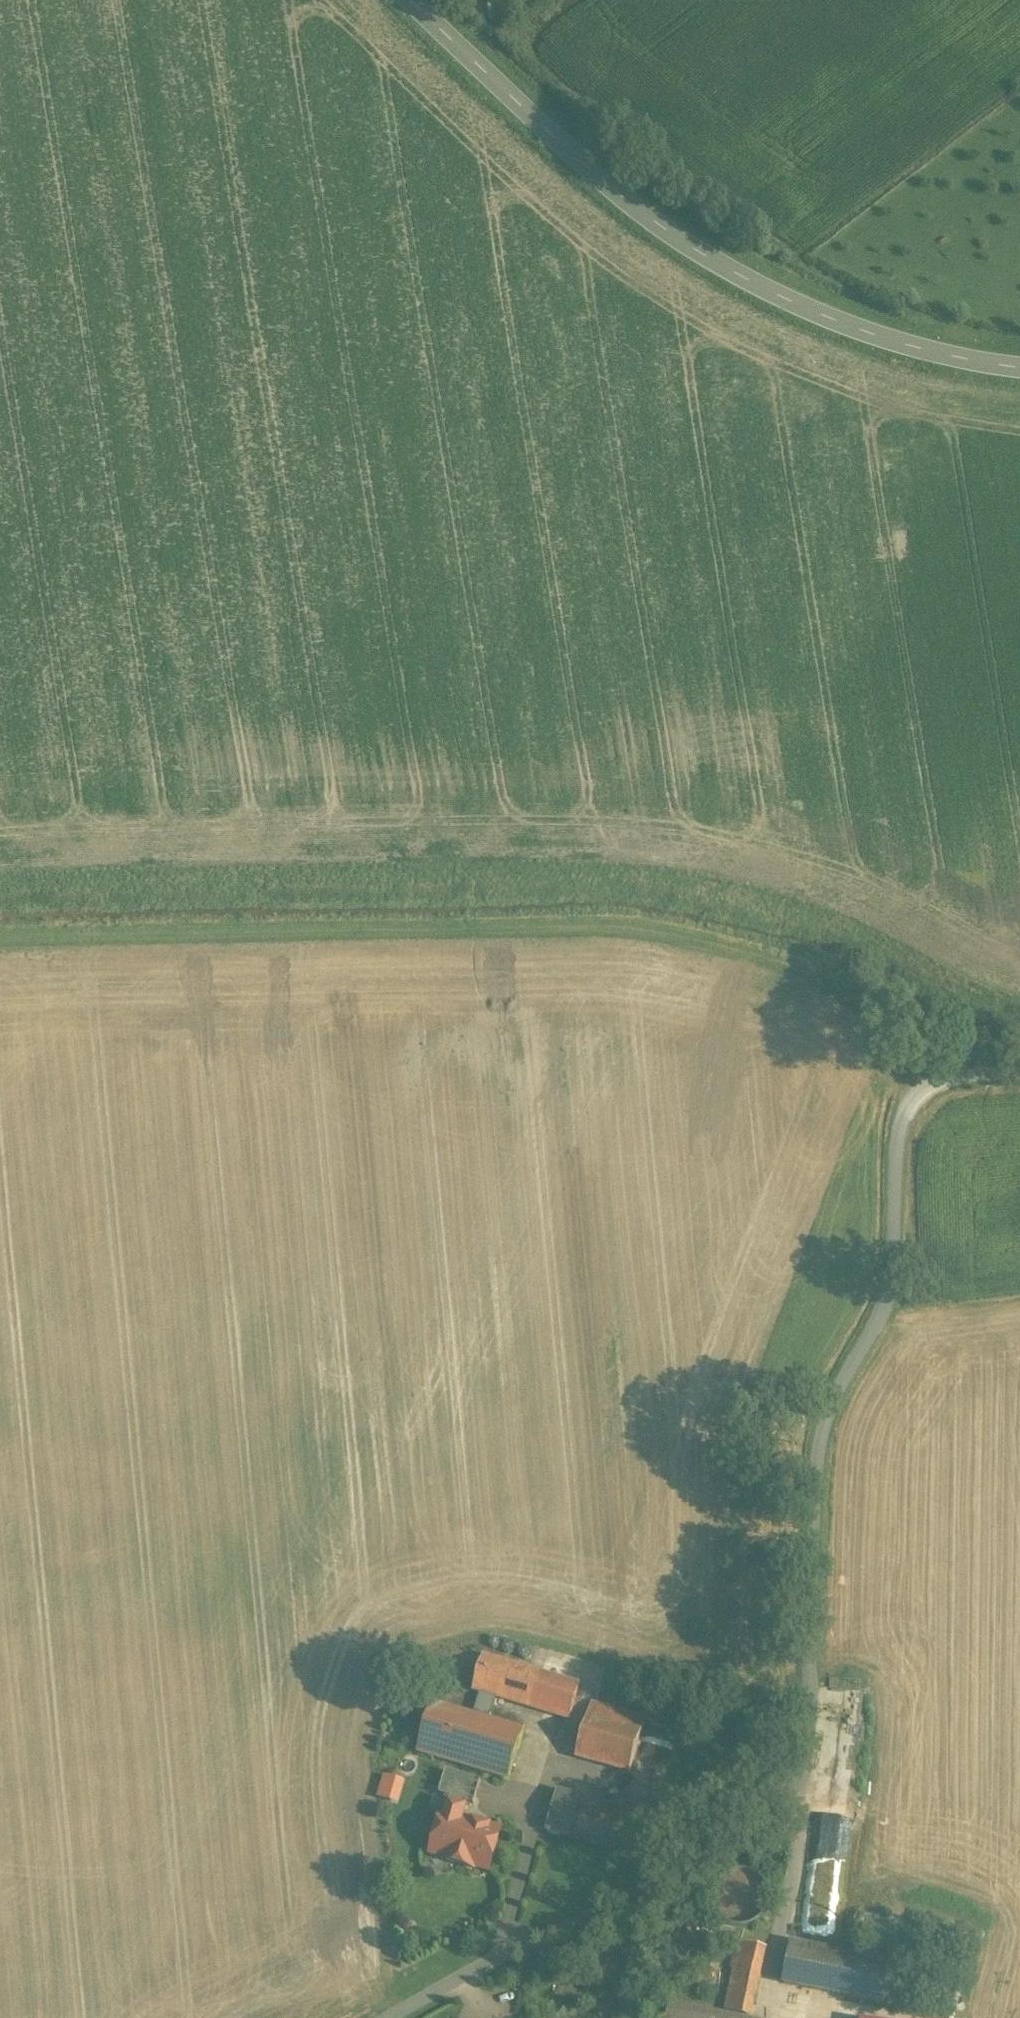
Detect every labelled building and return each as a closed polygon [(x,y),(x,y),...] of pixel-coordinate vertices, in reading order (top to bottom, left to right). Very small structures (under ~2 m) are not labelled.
[(584,1687),(486,1658),(475,1694),(482,1696),(475,1717),(490,1721),(497,1700),(573,1722),(584,1687)] [(645,1719),(592,1703),(576,1758),(629,1773),(645,1719)] [(475,1717),(432,1704),(417,1753),(508,1780),(523,1731),(490,1721),(475,1717)] [(439,1795),(451,1799),(466,1804),(474,1806),(480,1783),(446,1772),(439,1795)] [(649,1818),(576,1795),(563,1835),(636,1857),(649,1818)] [(446,1815),(442,1814),(431,1853),(446,1858),(445,1861),(473,1869),(474,1867),(489,1871),(501,1832),(461,1820),(466,1804),(451,1799),(446,1815)] [(736,1928),(744,1928),(751,1926),(757,1922),(762,1917),(766,1910),(768,1903),(768,1896),(766,1889),(762,1882),(757,1877),(750,1874),(743,1872),(736,1872),(729,1874),(722,1878),(717,1883),(714,1889),(712,1896),(712,1904),(714,1911),(718,1917),(723,1922),(729,1926),(736,1928)] [(767,1949),(740,1943),(725,2012),(751,2017),(767,1949)] [(893,1964),(790,1944),(783,1984),(885,2004),(893,1964)] [(724,2016),(670,2005),(667,2017),(732,2017),(724,2016)]
